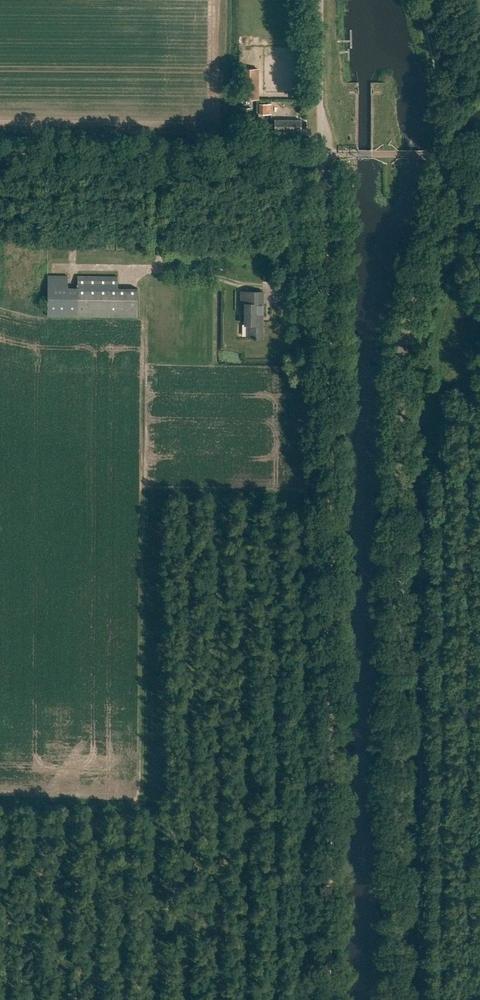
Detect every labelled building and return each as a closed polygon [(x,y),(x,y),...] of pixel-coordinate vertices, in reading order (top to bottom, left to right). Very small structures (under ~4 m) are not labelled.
[(259,99),(259,68),(240,68),(240,99),(259,99)] [(241,108),(241,124),(251,124),(251,108),(241,108)] [(274,119),(274,130),(283,130),(300,130),(300,119),(283,119),(274,119)] [(118,287),(118,276),(77,275),(77,287),(67,287),(68,275),(48,275),(47,314),(137,315),(138,288),(118,287)] [(248,336),(262,337),(264,291),(242,291),(241,310),(245,310),(244,323),(248,323),(248,336)]
